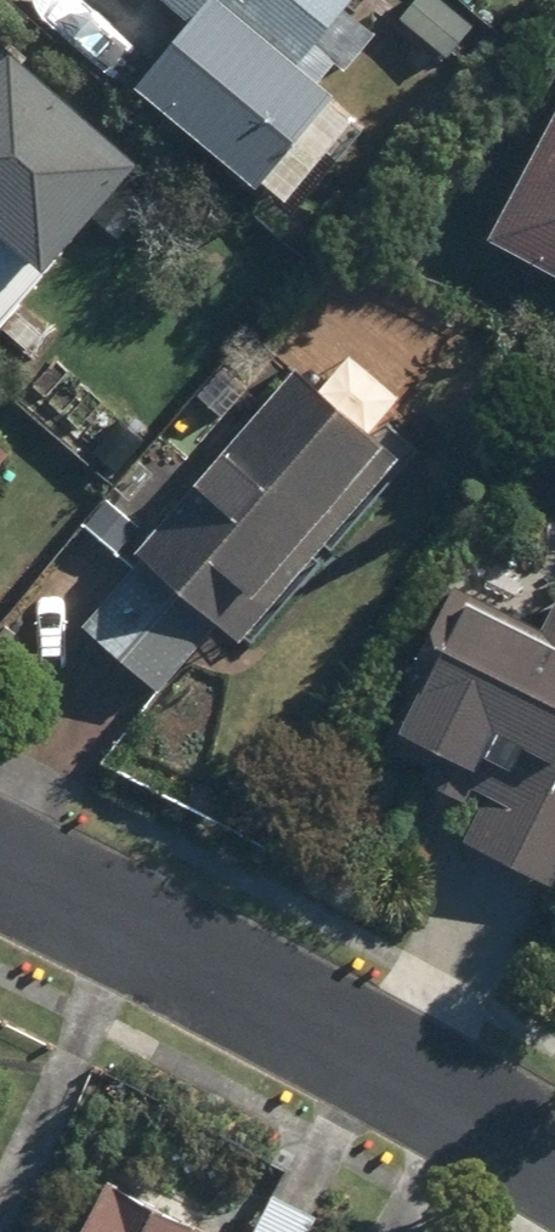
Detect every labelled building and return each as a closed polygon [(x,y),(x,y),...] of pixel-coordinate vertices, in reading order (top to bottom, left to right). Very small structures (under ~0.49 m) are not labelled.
[(280,86),(359,0),(141,0),(168,25),(107,91),(248,221),(330,132),(280,86)] [(428,0),(409,0),(388,24),(433,64),(463,31),(428,0)] [(125,189),(0,68),(0,319),(125,189)] [(462,249),(554,301),(554,82),(462,249)] [(136,702),(376,452),(360,436),(392,403),(339,352),(307,385),(284,364),(98,559),(119,579),(65,635),(136,702)] [(109,581),(79,551),(19,610),(49,640),(109,581)] [(554,889),(554,578),(529,628),(447,586),(363,746),(481,808),(455,857),(547,905),(554,889)] [(114,1169),(80,1231),(232,1231),(114,1169)] [(36,1218),(28,1231),(61,1231),(36,1218)]
